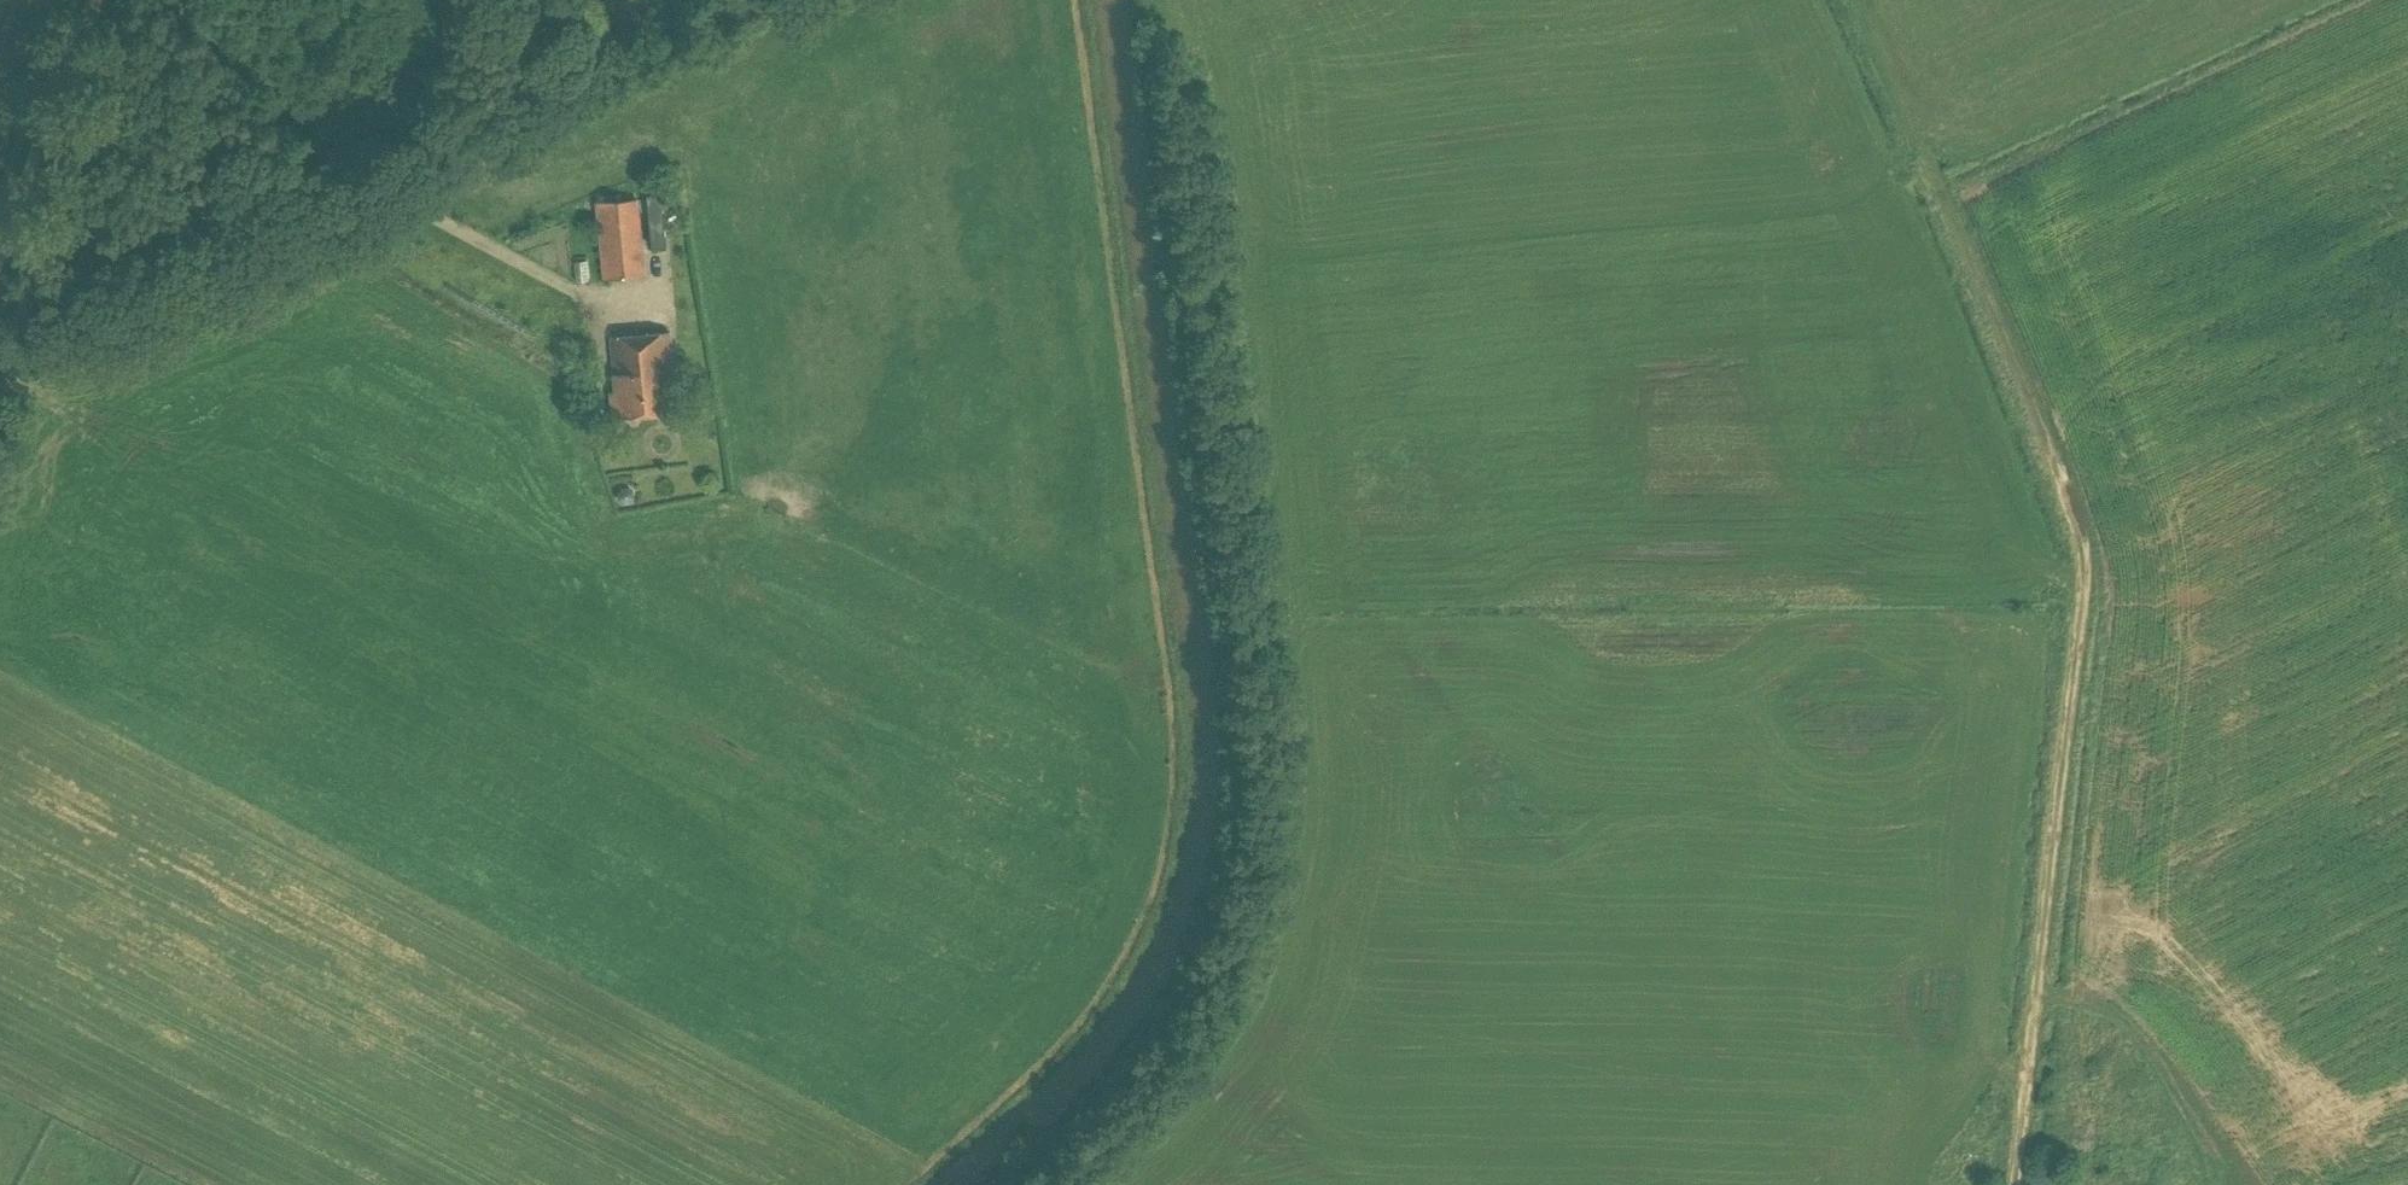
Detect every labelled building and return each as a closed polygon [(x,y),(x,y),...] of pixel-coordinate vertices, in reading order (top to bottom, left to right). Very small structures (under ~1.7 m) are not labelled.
[(662,193),(647,195),(652,246),(666,244),(662,193)] [(644,275),(636,198),(618,200),(598,202),(605,279),(625,277),(644,275)] [(614,416),(678,410),(670,331),(611,337),(617,391),(611,391),(614,416)]
